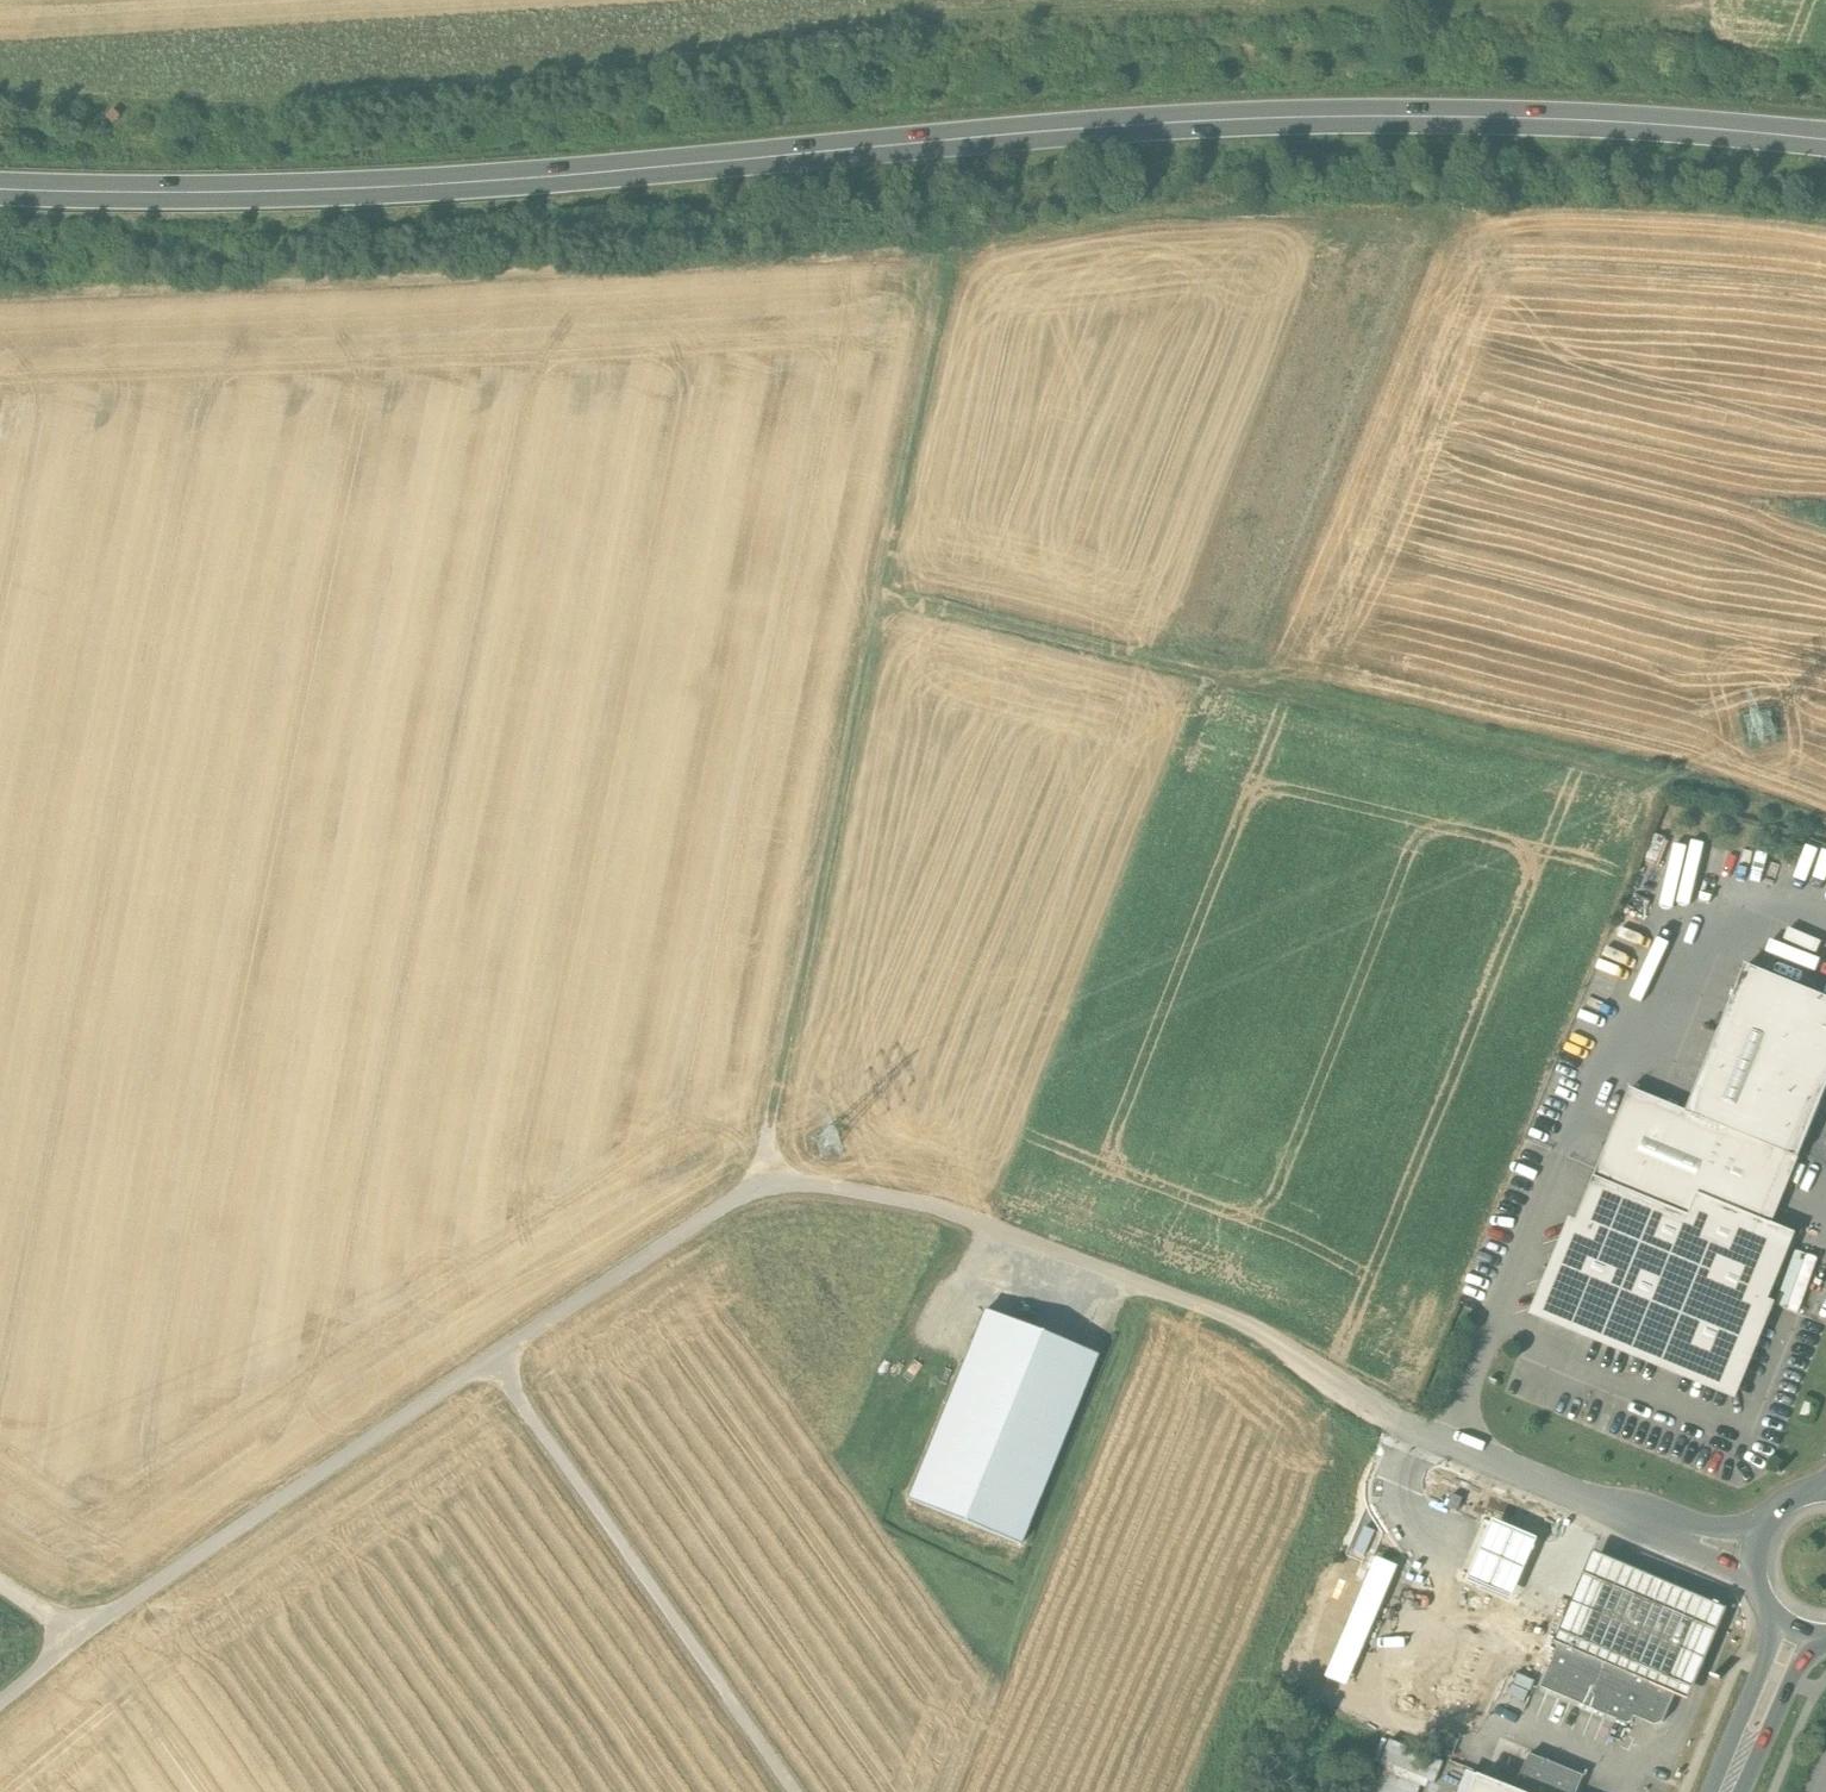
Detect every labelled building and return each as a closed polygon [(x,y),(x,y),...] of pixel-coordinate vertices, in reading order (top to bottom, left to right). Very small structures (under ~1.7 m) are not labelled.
[(1687,912),(1695,846),(1681,845),(1674,910),(1687,912)] [(1687,1112),(1630,1089),(1576,1221),(1575,1221),(1559,1259),(1553,1257),(1548,1269),(1554,1272),(1537,1312),(1634,1352),(1632,1356),(1634,1357),(1638,1346),(1729,1383),(1763,1300),(1768,1302),(1796,1234),(1772,1224),(1825,1092),(1825,999),(1747,967),(1687,1112)] [(978,1312),(902,1499),(1015,1546),(1092,1358),(978,1312)] [(1727,1609),(1594,1552),(1555,1643),(1560,1645),(1563,1637),(1678,1686),(1675,1694),(1689,1700),(1727,1609)] [(1678,1686),(1563,1637),(1560,1645),(1542,1687),(1629,1724),(1632,1722),(1635,1715),(1657,1725),(1663,1722),(1678,1686)] [(1441,1757),(1395,1736),(1369,1791),(1425,1791),(1441,1757)] [(1531,1755),(1517,1790),(1523,1791),(1578,1791),(1584,1777),(1531,1755)] [(1481,1777),(1475,1791),(1519,1791),(1481,1777)]
